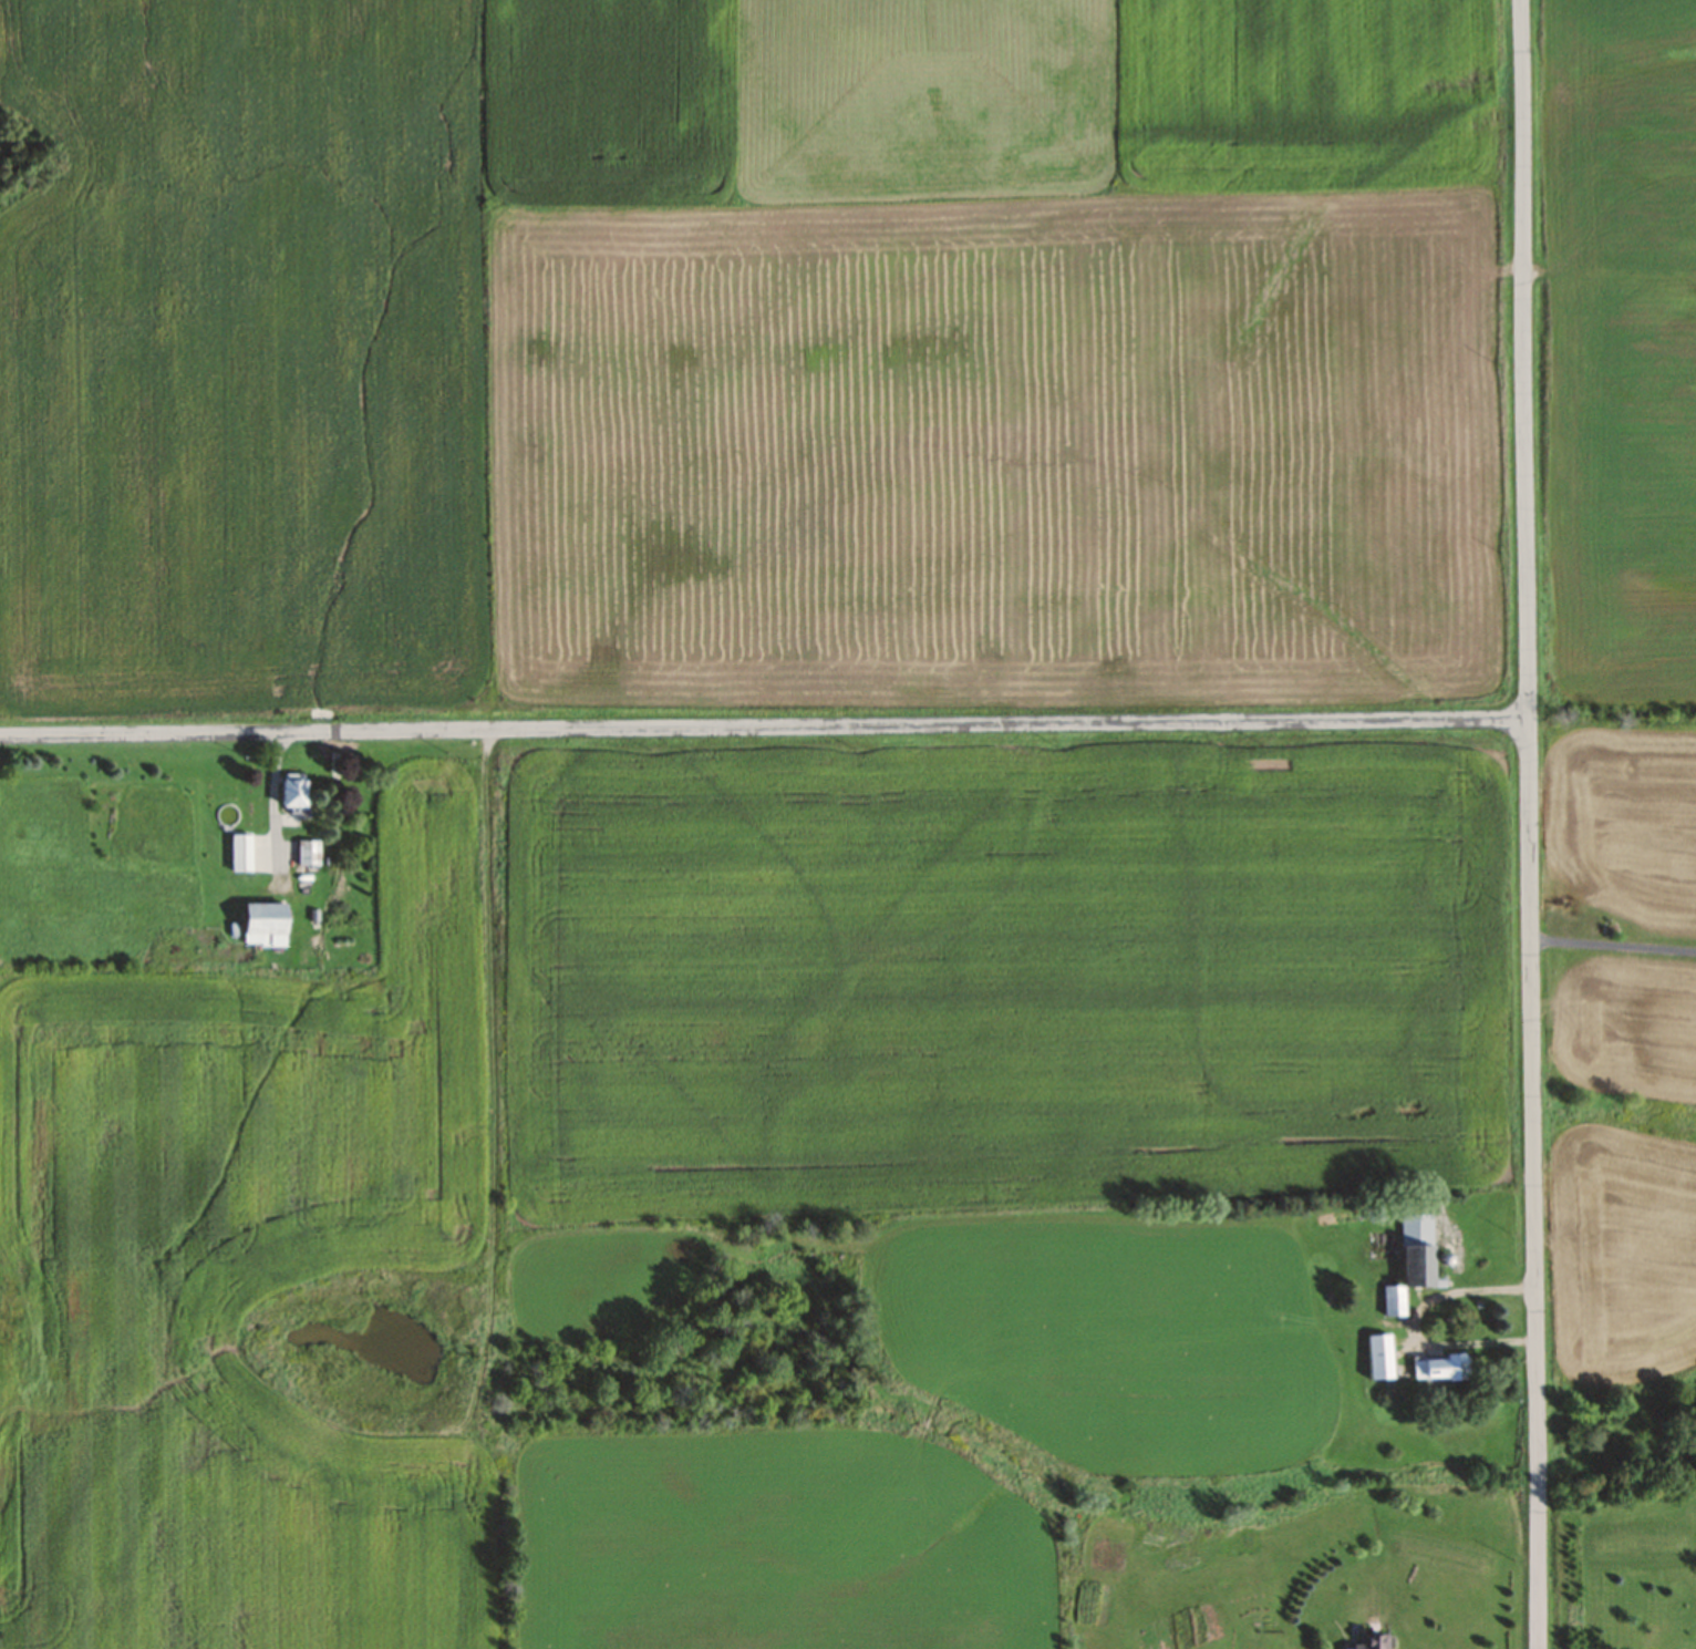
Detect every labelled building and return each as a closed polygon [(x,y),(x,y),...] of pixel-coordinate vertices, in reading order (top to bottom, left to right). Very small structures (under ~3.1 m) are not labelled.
[(282,807),(306,807),(306,773),(282,773),(282,807)] [(252,835),(232,835),(232,871),(252,871),(252,835)] [(286,904),(245,904),(245,946),(286,946),(286,904)] [(1432,1214),(1401,1215),(1402,1286),(1383,1286),(1383,1316),(1404,1316),(1403,1287),(1444,1287),(1444,1275),(1433,1275),(1432,1214)] [(1391,1379),(1390,1335),(1368,1335),(1369,1379),(1391,1379)] [(1413,1354),(1413,1380),(1464,1380),(1464,1354),(1413,1354)] [(1388,1636),(1358,1635),(1358,1645),(1351,1645),(1351,1648),(1387,1648),(1388,1636)]
